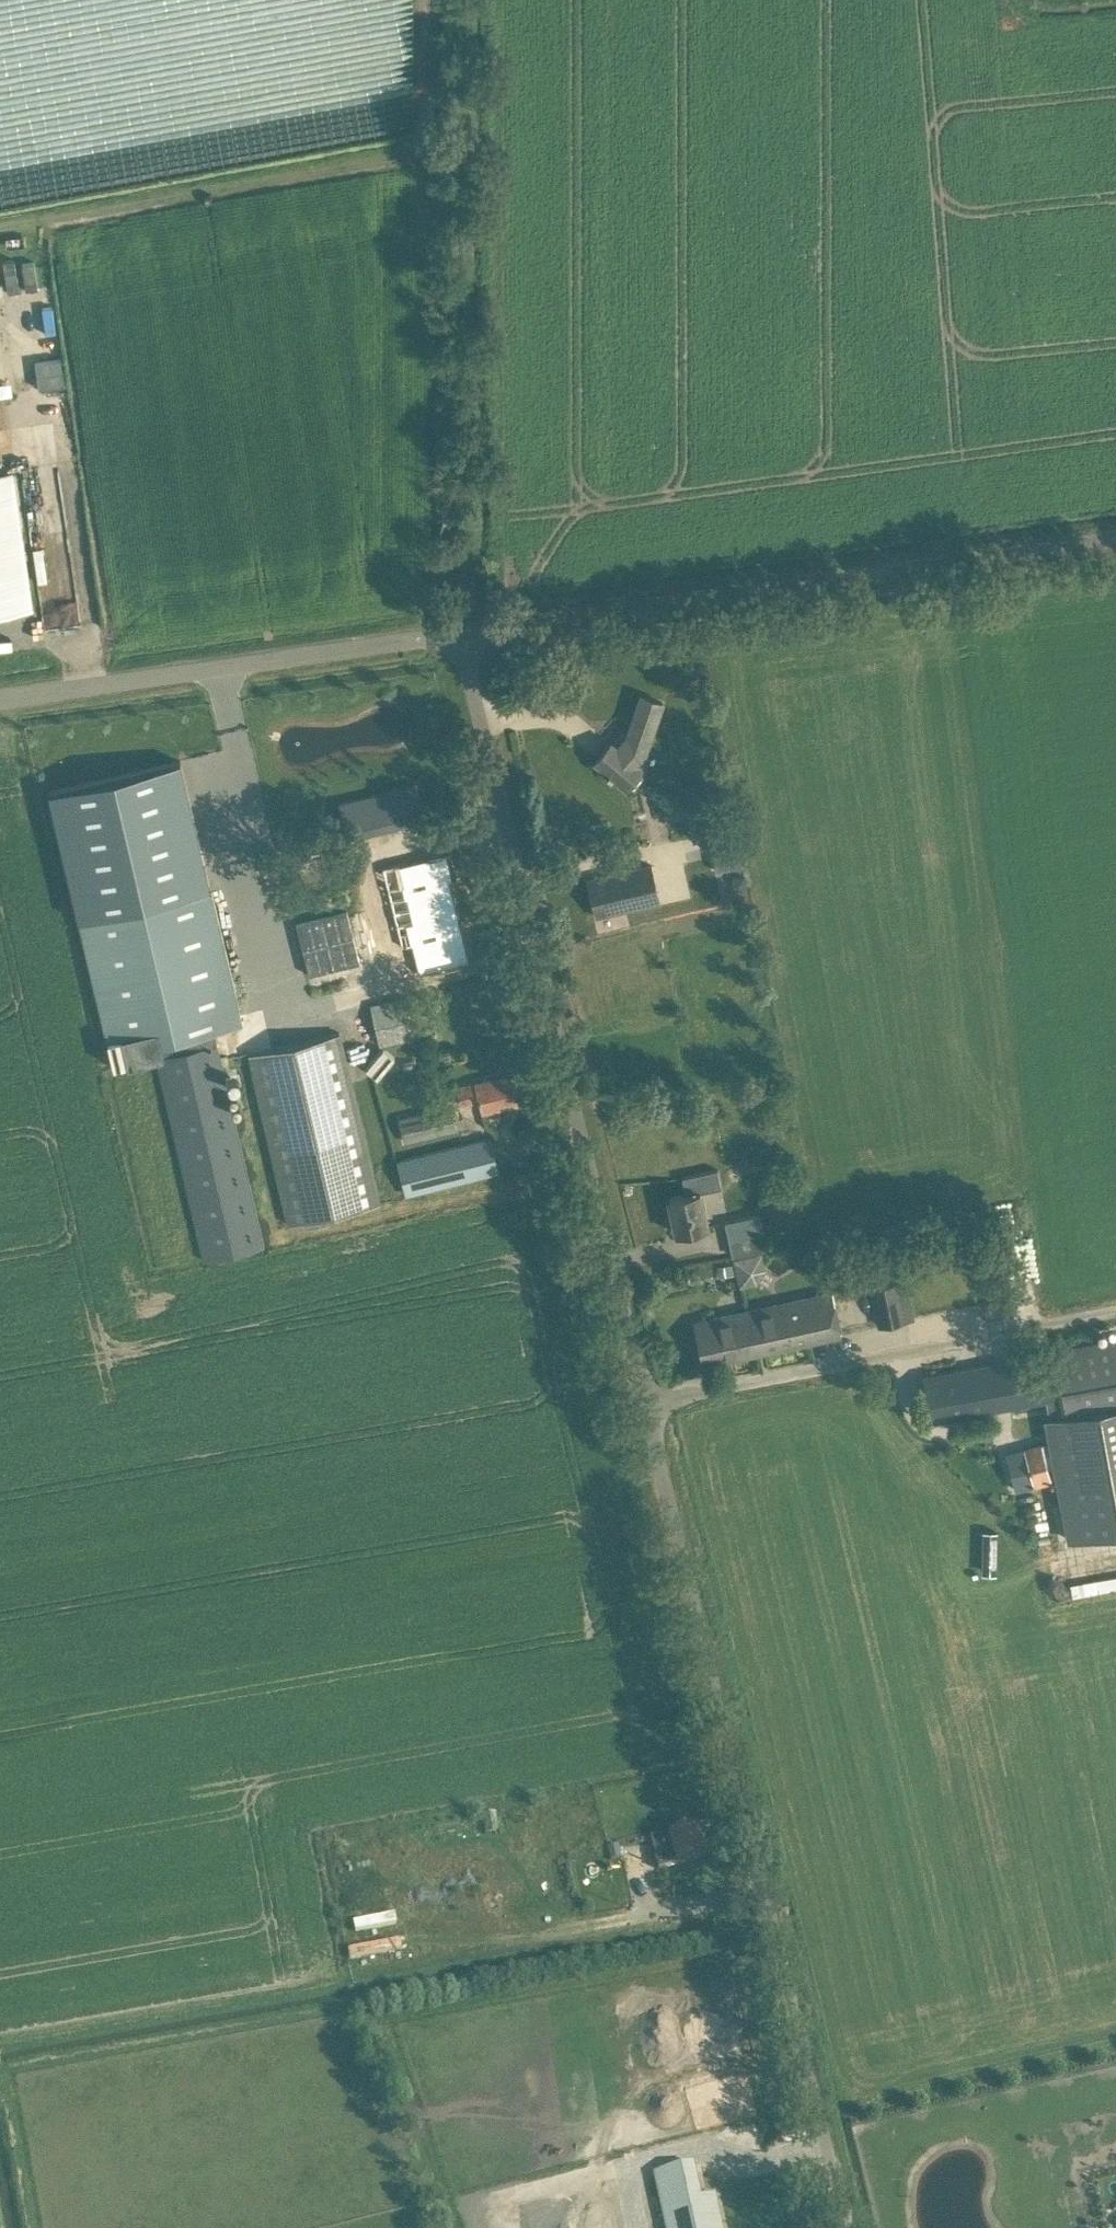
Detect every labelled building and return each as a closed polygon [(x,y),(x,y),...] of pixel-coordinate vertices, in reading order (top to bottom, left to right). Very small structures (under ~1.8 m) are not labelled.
[(20,292),(9,294),(14,325),(25,324),(20,292)] [(32,608),(13,472),(0,474),(0,613),(32,608)] [(640,766),(656,721),(663,701),(642,693),(628,735),(618,747),(611,741),(595,760),(609,771),(607,773),(611,777),(613,775),(627,787),(643,768),(640,766)] [(183,759),(51,789),(80,917),(212,887),(183,759)] [(411,782),(360,796),(370,832),(421,818),(411,782)] [(470,959),(451,880),(457,878),(451,850),(286,891),(309,986),(400,964),(398,955),(414,951),(419,972),(470,959)] [(596,913),(618,908),(661,898),(653,864),(589,878),(596,913)] [(745,873),(731,875),(733,884),(740,888),(748,887),(745,873)] [(114,1065),(156,1056),(218,1042),(215,1029),(244,1022),(212,887),(80,917),(114,1065)] [(380,1044),(392,1041),(414,1036),(404,996),(371,1004),(380,1044)] [(340,1033),(251,1054),(290,1222),(379,1202),(340,1033)] [(203,1259),(264,1244),(218,1042),(156,1056),(203,1259)] [(519,1102),(511,1072),(455,1086),(460,1104),(478,1100),(480,1112),(519,1102)] [(405,1140),(454,1128),(449,1106),(400,1118),(405,1140)] [(492,1136),(398,1158),(407,1193),(500,1170),(492,1136)] [(783,1154),(773,1156),(776,1167),(785,1164),(783,1154)] [(676,1231),(708,1225),(701,1190),(721,1185),(717,1168),(697,1173),(683,1176),(686,1193),(669,1197),(676,1231)] [(732,1255),(766,1247),(759,1213),(724,1221),(732,1255)] [(729,1261),(718,1263),(719,1271),(730,1269),(729,1261)] [(880,1324),(914,1316),(907,1281),(872,1288),(880,1324)] [(706,1362),(842,1332),(833,1291),(735,1313),(713,1317),(715,1324),(698,1327),(706,1362)] [(1056,1480),(1068,1541),(1115,1532),(1115,1341),(1053,1352),(1048,1353),(924,1376),(925,1379),(928,1394),(932,1419),(980,1410),(1009,1405),(1046,1398),(1050,1416),(1044,1417),(1048,1440),(1056,1480)] [(925,1379),(911,1381),(914,1396),(928,1394),(925,1379)] [(1034,1485),(1056,1480),(1048,1440),(1024,1446),(1028,1463),(1034,1485)] [(1074,1583),(1077,1594),(1115,1587),(1115,1575),(1074,1583)] [(704,1859),(696,1827),(651,1838),(651,1839),(609,1849),(615,1873),(627,1870),(624,1861),(655,1854),(659,1870),(677,1865),(704,1859)] [(693,2164),(655,2172),(668,2227),(722,2227),(714,2194),(700,2197),(693,2164)]
